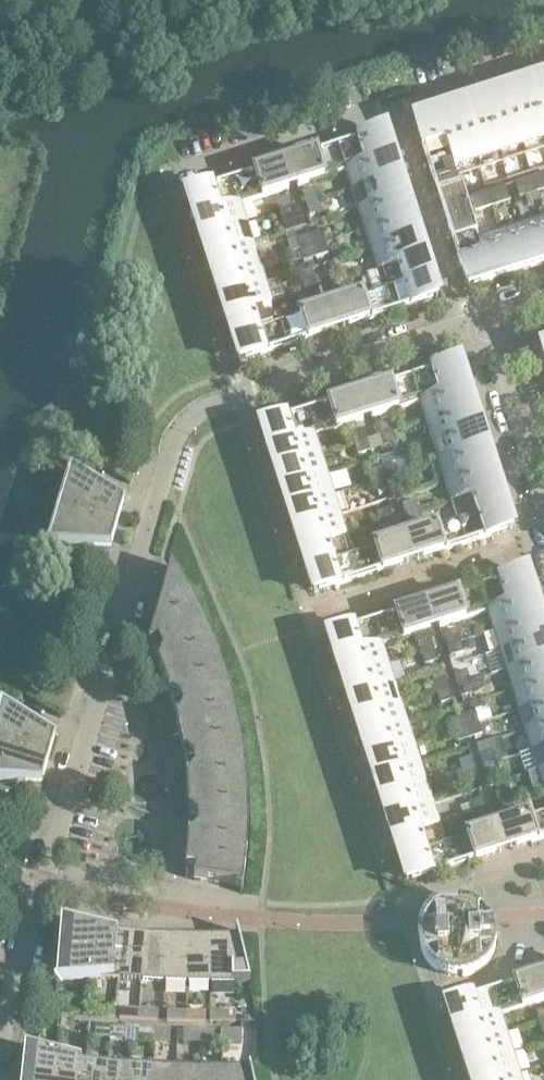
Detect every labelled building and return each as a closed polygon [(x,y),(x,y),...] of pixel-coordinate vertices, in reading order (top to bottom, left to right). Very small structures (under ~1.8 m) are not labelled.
[(528,86),(543,136),(543,81),(528,86)] [(528,86),(506,93),(508,100),(524,151),(543,144),(543,136),(528,86)] [(524,151),(508,100),(506,93),(483,100),(502,158),(524,151)] [(502,158),(483,100),(461,108),(463,114),(479,165),(502,158)] [(479,165),(463,114),(461,108),(438,115),(454,163),(457,172),(458,172),(479,165)] [(454,163),(438,115),(415,122),(430,170),(454,163)] [(393,155),(387,137),(385,132),(338,147),(345,170),(393,155)] [(241,205),(346,171),(345,170),(338,147),(234,180),(241,204),(241,205)] [(399,175),(397,167),(393,155),(345,170),(346,171),(352,190),(399,175)] [(477,233),(467,199),(458,172),(457,172),(454,163),(430,170),(453,241),(477,233)] [(406,195),(402,183),(399,175),(352,190),(358,210),(406,195)] [(540,176),(532,178),(537,193),(543,191),(543,189),(540,176)] [(537,193),(532,178),(525,181),(529,195),(537,193)] [(241,204),(234,180),(186,196),(194,219),(241,204)] [(529,195),(525,181),(515,184),(520,198),(529,195)] [(510,201),(505,187),(496,190),(500,205),(510,201)] [(319,201),(315,189),(303,194),(306,205),(319,201)] [(500,205),(496,190),(488,192),(493,207),(500,205)] [(493,207),(488,192),(480,195),(485,209),(493,207)] [(412,215),(409,207),(406,195),(358,210),(364,230),(412,215)] [(485,209),(480,195),(471,198),(475,212),(485,209)] [(293,209),(289,198),(276,202),(280,213),(293,209)] [(323,212),(319,201),(306,205),(310,216),(323,212)] [(247,224),(241,205),(241,204),(194,219),(200,239),(247,224)] [(296,221),(293,209),(280,213),(284,225),(296,221)] [(418,235),(414,223),(412,215),(364,230),(371,250),(418,235)] [(523,225),(537,267),(543,265),(543,218),(523,225)] [(254,244),(247,224),(200,239),(206,259),(254,244)] [(537,267),(523,225),(501,232),(514,274),(537,267)] [(325,243),(321,232),(309,235),(312,247),(325,243)] [(501,232),(479,239),(478,239),(492,281),(514,274),(501,232)] [(492,281),(478,239),(479,239),(477,233),(453,241),(468,289),(492,281)] [(312,247),(309,235),(296,239),(300,251),(312,247)] [(425,255),(422,247),(418,235),(371,250),(377,270),(425,255)] [(328,254),(325,243),(312,247),(316,258),(328,254)] [(260,264),(254,244),(206,259),(213,279),(260,264)] [(316,258),(312,247),(300,251),(303,262),(316,258)] [(431,275),(427,263),(425,255),(377,270),(383,289),(384,290),(431,275)] [(267,284),(260,264),(213,279),(219,299),(267,284)] [(345,281),(341,270),(328,274),(332,285),(345,281)] [(439,298),(437,293),(431,275),(384,290),(383,290),(391,314),(439,298)] [(318,289),(315,278),(302,282),(306,293),(318,289)] [(348,292),(345,281),(332,285),(335,296),(348,292)] [(273,304),(267,284),(219,299),(226,319),(273,304)] [(287,347),(391,314),(383,290),(384,290),(383,289),(279,323),(279,324),(280,324),(287,347)] [(322,300),(318,289),(306,293),(309,304),(322,300)] [(279,323),(273,304),(226,319),(232,339),(279,324),(279,323)] [(280,324),(279,324),(232,339),(240,362),(287,347),(280,324)] [(467,386),(461,369),(459,363),(412,378),(419,402),(467,386)] [(315,436),(420,403),(419,402),(412,378),(308,412),(315,435),(315,436)] [(473,406),(471,399),(467,386),(419,402),(420,403),(426,422),(473,406)] [(480,426),(476,414),(473,406),(426,422),(432,441),(480,426)] [(315,435),(308,412),(260,427),(268,450),(315,435)] [(393,432),(389,421),(377,425),(380,436),(393,432)] [(486,446),(484,438),(480,426),(432,441),(439,461),(486,446)] [(367,441),(364,429),(351,433),(354,445),(367,441)] [(397,444),(393,432),(380,436),(384,448),(397,444)] [(322,455),(315,436),(315,435),(268,450),(274,470),(322,455)] [(371,452),(367,441),(354,445),(358,456),(371,452)] [(492,466),(489,454),(486,446),(439,461),(445,482),(492,466)] [(328,475),(322,455),(274,470),(281,490),(328,475)] [(399,474),(395,463),(383,467),(386,478),(399,474)] [(499,486),(496,479),(492,466),(445,482),(452,502),(499,486)] [(386,478),(383,467),(370,471),(374,482),(386,478)] [(124,501),(109,493),(109,492),(77,473),(73,485),(69,483),(62,505),(67,506),(66,509),(117,524),(124,501)] [(403,486),(399,474),(386,478),(390,490),(403,486)] [(334,495),(328,475),(281,490),(287,510),(334,495)] [(390,490),(386,478),(374,482),(378,494),(390,490)] [(505,506),(501,494),(499,486),(452,502),(458,520),(458,522),(505,506)] [(341,515),(334,495),(287,510),(293,530),(341,515)] [(419,512),(415,501),(402,505),(406,516),(419,512)] [(513,530),(511,524),(505,506),(458,522),(465,545),(513,530)] [(111,547),(117,524),(66,509),(65,512),(60,511),(54,533),(59,533),(56,546),(94,547),(94,546),(111,547)] [(393,521),(389,509),(376,513),(380,525),(393,521)] [(422,524),(419,512),(406,516),(410,528),(422,524)] [(347,535),(341,515),(293,530),(300,550),(347,535)] [(362,578),(465,545),(458,522),(458,520),(353,554),(354,555),(362,578)] [(397,532),(393,521),(380,525),(384,536),(397,532)] [(354,555),(353,554),(347,535),(300,550),(306,570),(354,555)] [(362,578),(354,555),(306,570),(314,594),(362,578)] [(178,576),(172,567),(171,567),(149,646),(150,645),(158,662),(157,663),(163,679),(218,658),(214,647),(210,637),(205,626),(198,612),(194,603),(189,594),(186,589),(183,585),(178,576)] [(534,596),(528,578),(527,573),(479,588),(486,611),(487,611),(534,596)] [(383,646),(487,612),(487,611),(486,611),(479,588),(375,621),(383,645),(382,645),(383,646)] [(541,616),(538,608),(534,596),(487,611),(487,612),(493,631),(541,616)] [(543,624),(541,616),(493,631),(500,651),(543,637),(543,627),(543,624)] [(383,645),(375,621),(328,637),(335,660),(382,645),(383,645)] [(460,642),(457,630),(444,635),(448,646),(460,642)] [(500,651),(506,671),(543,659),(543,637),(500,651)] [(434,650),(431,639),(418,643),(422,654),(434,650)] [(464,653),(460,642),(448,646),(451,657),(464,653)] [(389,665),(383,646),(382,645),(335,660),(342,680),(389,665)] [(438,662),(434,650),(422,654),(425,666),(438,662)] [(232,702),(229,691),(228,685),(224,674),(221,664),(218,658),(163,679),(169,695),(170,695),(177,718),(176,718),(180,736),(238,723),(235,712),(234,707),(232,702)] [(506,671),(512,691),(543,681),(543,659),(506,671)] [(395,685),(389,665),(342,680),(348,700),(395,685)] [(471,682),(467,671),(454,675),(458,687),(471,682)] [(450,689),(446,678),(433,682),(437,693),(450,689)] [(512,691),(519,711),(543,703),(543,681),(512,691)] [(474,694),(471,682),(458,687),(462,698),(474,694)] [(401,705),(395,685),(348,700),(354,720),(401,705)] [(453,701),(450,689),(437,693),(441,705),(453,701)] [(519,711),(525,731),(543,725),(543,703),(519,711)] [(408,725),(401,705),(354,720),(361,740),(408,725)] [(40,728),(41,728),(8,708),(4,721),(0,719),(0,746),(48,760),(55,737),(40,728)] [(479,724),(475,712),(463,716),(467,728),(479,724)] [(467,728),(463,716),(450,720),(454,732),(467,728)] [(245,769),(244,758),(243,752),(241,742),(240,733),(238,723),(180,736),(183,753),(185,753),(188,777),(187,777),(188,794),(247,790),(246,780),(246,774),(245,769)] [(483,735),(479,724),(467,728),(470,739),(483,735)] [(414,744),(408,725),(361,740),(367,760),(414,744)] [(525,731),(532,751),(543,747),(543,725),(525,731)] [(470,739),(467,728),(454,732),(458,743),(470,739)] [(421,765),(414,744),(367,760),(373,780),(421,765)] [(48,760),(0,746),(0,782),(25,782),(42,782),(48,760)] [(532,751),(538,771),(543,769),(543,747),(532,751)] [(496,762),(493,751),(480,755),(484,766),(496,762)] [(475,769),(472,758),(459,762),(463,773),(475,769)] [(500,774),(496,762),(484,766),(487,778),(500,774)] [(427,785),(421,765),(373,780),(380,800),(427,785)] [(479,781),(475,769),(463,773),(466,785),(479,781)] [(434,805),(427,785),(380,800),(386,820),(434,805)] [(248,801),(247,790),(188,794),(189,811),(190,811),(190,812),(190,836),(188,836),(187,853),(246,858),(247,845),(248,834),(248,829),(248,812),(248,801)] [(512,802),(508,790),(495,794),(499,806),(512,802)] [(486,810),(482,799),(469,803),(473,814),(486,810)] [(515,813),(512,802),(499,806),(503,817),(515,813)] [(440,825),(434,805),(386,820),(393,840),(440,825)] [(489,822),(486,810),(473,814),(477,826),(489,822)] [(543,839),(543,812),(446,843),(446,844),(447,844),(454,868),(543,839)] [(446,844),(446,843),(440,825),(393,840),(399,860),(446,844)] [(454,868),(447,844),(446,844),(399,860),(407,883),(454,868)] [(245,873),(246,858),(187,853),(186,870),(187,870),(187,877),(194,879),(194,881),(236,887),(236,886),(243,887),(245,873)] [(494,927),(493,924),(491,920),(489,917),(487,915),(485,912),(482,910),(480,908),(477,906),(474,905),(471,904),(468,903),(465,902),(462,901),(459,901),(456,901),(452,902),(449,902),(446,903),(443,904),(440,906),(437,907),(434,910),(431,912),(429,915),(427,917),(425,920),(424,923),(422,926),(421,929),(421,932),(420,935),(420,938),(420,943),(421,946),(421,947),(422,950),(422,952),(423,955),(426,959),(427,962),(430,965),(433,968),(436,971),(440,973),(443,974),(446,976),(451,977),(454,977),(459,977),(464,977),(469,976),(472,975),(476,973),(480,970),(483,968),(485,966),(488,963),(490,960),(492,956),(493,954),(494,951),(495,948),(495,946),(496,943),(496,940),(496,935),(495,932),(495,929),(494,927)] [(97,955),(99,930),(75,924),(68,922),(68,923),(69,925),(70,925),(71,926),(73,926),(68,980),(66,980),(65,980),(63,982),(63,983),(70,983),(70,982),(90,981),(93,955),(97,955)] [(119,979),(122,935),(99,930),(97,955),(93,955),(90,981),(119,979)] [(141,980),(144,937),(122,935),(119,979),(120,979),(141,980)] [(164,982),(166,938),(144,937),(141,980),(164,982)] [(187,983),(188,939),(166,938),(164,982),(187,983)] [(210,983),(210,939),(188,939),(187,983),(210,983)] [(250,983),(239,940),(234,940),(234,939),(210,939),(210,983),(232,983),(250,983)] [(543,1001),(543,974),(494,991),(501,1014),(501,1015),(543,1001)] [(501,1014),(494,991),(446,1006),(454,1029),(501,1014)] [(139,1020),(139,1011),(124,1010),(123,1019),(139,1020)] [(154,1021),(155,1012),(139,1011),(139,1020),(154,1021)] [(186,1022),(187,1013),(171,1013),(171,1022),(186,1022)] [(202,1023),(202,1014),(187,1013),(186,1022),(202,1023)] [(232,1023),(232,1014),(214,1014),(214,1023),(232,1023)] [(507,1034),(501,1015),(501,1014),(454,1029),(460,1049),(507,1034)] [(111,1035),(111,1026),(100,1025),(99,1034),(111,1035)] [(123,1036),(123,1027),(111,1026),(111,1035),(123,1036)] [(155,1038),(155,1029),(143,1028),(143,1038),(155,1038)] [(167,1039),(167,1030),(155,1029),(155,1038),(167,1039)] [(199,1039),(199,1030),(187,1030),(187,1039),(199,1039)] [(211,1040),(211,1030),(199,1030),(199,1039),(211,1040)] [(238,1039),(238,1030),(221,1030),(221,1039),(238,1039)] [(514,1054),(507,1034),(460,1049),(467,1069),(514,1054)] [(58,1056),(38,1051),(39,1050),(32,1049),(34,1052),(35,1053),(36,1053),(33,1079),(55,1079),(58,1056)] [(514,1054),(467,1069),(470,1079),(501,1079),(520,1074),(514,1054)] [(85,1063),(58,1056),(55,1079),(84,1079),(85,1063)] [(108,1065),(85,1063),(84,1079),(107,1079),(108,1065)] [(130,1067),(108,1065),(107,1079),(130,1079),(130,1067)] [(154,1069),(130,1067),(130,1079),(153,1079),(154,1069)] [(176,1070),(154,1069),(153,1079),(176,1079),(176,1070)] [(198,1070),(176,1070),(176,1079),(198,1079),(198,1070)] [(222,1070),(198,1070),(198,1079),(222,1079),(222,1070)] [(251,1070),(245,1070),(222,1070),(222,1079),(253,1079),(251,1070)]
